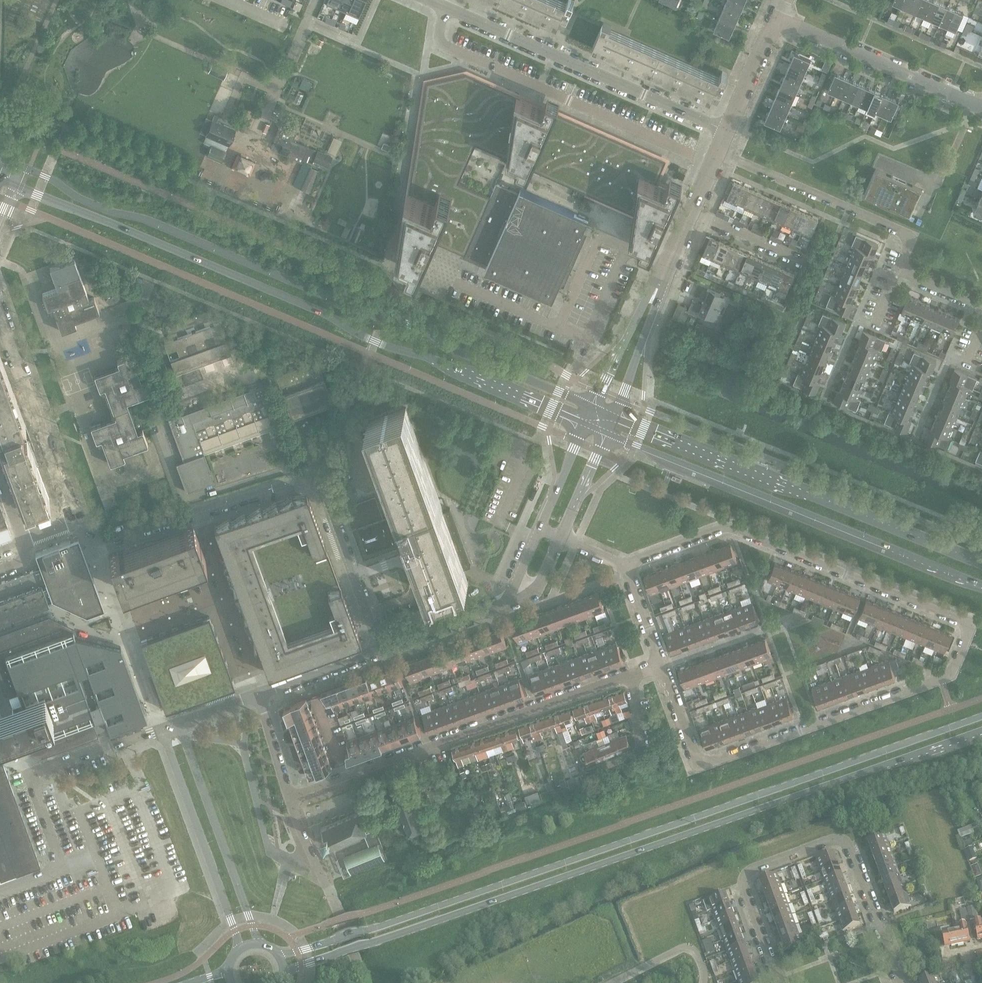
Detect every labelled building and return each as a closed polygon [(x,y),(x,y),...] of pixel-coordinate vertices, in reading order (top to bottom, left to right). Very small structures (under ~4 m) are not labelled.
[(340,0),(328,0),(326,4),(336,8),(340,0)] [(351,0),(340,0),(336,8),(346,13),(351,0)] [(364,0),(351,0),(346,13),(356,17),(364,0)] [(554,0),(501,0),(557,25),(562,15),(568,18),(573,6),(573,5),(575,0),(568,0),(566,5),(554,0)] [(738,0),(727,0),(724,7),(740,14),(745,3),(738,0)] [(901,6),(909,10),(913,0),(903,0),(901,6)] [(909,10),(917,13),(922,0),(913,0),(909,10)] [(917,13),(925,17),(932,0),(922,0),(917,13)] [(933,0),(932,0),(925,17),(932,20),(940,3),(933,0)] [(296,2),(293,8),(299,11),(302,5),(296,2)] [(948,7),(940,3),(932,20),(940,24),(948,7)] [(740,14),(724,7),(719,19),(735,26),(740,14)] [(956,10),(948,7),(940,24),(948,27),(956,10)] [(964,14),(956,10),(948,27),(956,31),(957,29),(964,14)] [(964,14),(957,29),(963,31),(969,16),(964,14)] [(735,26),(719,19),(714,30),(730,37),(735,26)] [(610,31),(611,29),(612,26),(604,23),(593,47),(711,99),(712,97),(718,100),(729,74),(722,71),(719,80),(610,31)] [(795,53),(790,65),(806,72),(811,60),(795,53)] [(826,60),(822,69),(828,72),(832,63),(826,60)] [(790,65),(785,76),(801,83),(806,72),(790,65)] [(216,66),(212,75),(223,80),(227,71),(216,66)] [(427,82),(400,255),(410,260),(409,262),(407,268),(419,273),(422,268),(423,265),(434,240),(436,242),(440,243),(442,244),(450,248),(451,248),(458,251),(466,254),(491,196),(459,182),(467,164),(476,144),(507,157),(519,163),(531,168),(586,192),(634,213),(634,216),(630,238),(633,239),(635,240),(642,243),(643,244),(653,248),(654,248),(655,247),(657,241),(662,229),(664,226),(677,196),(678,193),(679,192),(680,189),(683,182),(671,176),(668,184),(665,190),(655,186),(657,182),(666,160),(555,111),(558,104),(546,98),(543,106),(534,102),(524,97),(467,72),(427,82)] [(836,74),(828,91),(836,94),(844,77),(836,74)] [(785,76),(780,87),(796,94),(801,83),(785,76)] [(844,77),(836,94),(844,98),(852,81),(844,77)] [(852,81),(844,98),(852,101),(860,84),(852,81)] [(860,84),(852,101),(860,104),(868,88),(860,84)] [(780,87),(775,98),(791,105),(796,94),(780,87)] [(868,88),(860,104),(868,108),(875,91),(868,88)] [(883,94),(875,91),(868,108),(876,111),(883,94)] [(294,102),(299,104),(304,95),(298,92),(297,95),(294,102)] [(891,98),(883,94),(876,111),(884,115),(891,98)] [(775,98),(770,110),(786,117),(791,105),(775,98)] [(899,101),(891,98),(884,115),(892,118),(899,101)] [(781,128),(786,117),(770,110),(765,121),(781,128)] [(229,146),(236,130),(219,123),(212,120),(207,118),(200,132),(206,135),(205,135),(206,136),(203,142),(212,146),(208,155),(220,161),(224,152),(224,151),(227,145),(229,146)] [(860,126),(868,129),(870,124),(863,120),(862,122),(861,124),(860,126)] [(281,126),(271,149),(279,153),(295,159),(298,161),(301,162),(308,147),(305,145),(293,140),(297,133),(293,131),(295,127),(290,125),(288,129),(281,126)] [(327,164),(331,157),(318,151),(315,158),(327,164)] [(378,154),(375,160),(386,165),(389,158),(378,154)] [(255,163),(237,155),(232,167),(250,175),(255,163)] [(304,163),(294,186),(301,189),(311,166),(304,163)] [(891,176),(876,169),(865,195),(910,215),(922,189),(891,176)] [(731,181),(726,192),(730,193),(734,183),(731,181)] [(736,204),(744,187),(734,182),(734,183),(730,193),(727,200),(732,203),(730,207),(734,209),(736,204)] [(753,191),(744,187),(736,204),(745,208),(753,191)] [(762,195),(753,191),(745,208),(755,212),(762,195)] [(772,199),(762,195),(755,212),(764,217),(772,199)] [(781,203),(772,199),(764,217),(773,221),(781,203)] [(979,202),(974,213),(981,217),(981,203),(979,202)] [(783,225),(790,207),(781,203),(773,221),(783,225)] [(800,211),(790,207),(783,225),(792,229),(800,211)] [(809,215),(800,211),(792,229),(801,233),(809,215)] [(818,219),(809,215),(801,233),(811,237),(818,219)] [(856,235),(852,245),(852,246),(855,247),(873,254),(873,255),(874,255),(879,244),(856,235)] [(706,236),(702,247),(705,249),(710,238),(706,236)] [(719,242),(710,238),(702,255),(712,260),(719,242)] [(729,246),(719,242),(712,260),(721,264),(729,246)] [(738,250),(729,246),(721,264),(730,268),(738,250)] [(855,247),(851,257),(869,264),(873,255),(873,254),(855,247)] [(748,254),(738,250),(730,268),(740,272),(748,254)] [(757,258),(748,254),(740,272),(749,276),(757,258)] [(869,264),(851,257),(847,267),(862,273),(862,274),(864,275),(869,264)] [(766,262),(757,258),(749,276),(758,280),(766,262)] [(74,259),(56,266),(50,268),(57,288),(42,294),(47,308),(52,307),(61,332),(76,326),(74,321),(99,312),(94,297),(89,299),(74,259)] [(776,266),(766,262),(758,280),(768,284),(776,266)] [(785,271),(776,266),(768,284),(777,288),(785,271)] [(862,273),(847,267),(843,277),(858,283),(862,274),(862,273)] [(794,275),(785,271),(777,288),(786,292),(794,275)] [(858,283),(843,277),(839,287),(856,294),(861,284),(858,283)] [(856,294),(839,287),(835,296),(834,297),(852,304),(852,303),(856,294)] [(729,296),(710,288),(703,304),(693,299),(688,311),(704,318),(705,314),(719,320),(729,296)] [(834,297),(835,296),(831,295),(827,306),(849,315),(854,304),(852,303),(852,304),(834,297)] [(902,313),(912,318),(920,300),(909,296),(902,313)] [(738,297),(735,303),(742,306),(744,300),(738,297)] [(930,305),(920,300),(912,318),(922,322),(929,307),(930,305)] [(687,307),(679,303),(673,317),(685,322),(688,315),(684,313),(687,307)] [(939,311),(938,311),(929,307),(922,322),(932,326),(939,311)] [(949,313),(940,309),(939,308),(938,311),(939,311),(932,326),(942,330),(949,313)] [(960,317),(949,313),(942,330),(953,335),(960,317)] [(823,314),(819,324),(819,325),(822,326),(822,325),(840,333),(841,334),(846,323),(823,314)] [(220,323),(187,335),(164,343),(175,375),(231,355),(220,323)] [(822,325),(822,326),(818,335),(836,343),(840,333),(822,325)] [(864,331),(861,338),(859,342),(861,342),(878,349),(878,350),(882,351),(886,340),(864,331)] [(836,343),(818,335),(814,345),(829,352),(831,353),(836,343)] [(861,342),(857,352),(874,359),(878,350),(878,349),(861,342)] [(829,352),(814,345),(810,355),(825,362),(825,361),(829,352)] [(874,359),(857,352),(852,362),(854,363),(855,363),(870,369),(874,359)] [(914,352),(910,363),(913,365),(914,364),(931,371),(931,372),(932,372),(937,361),(914,352)] [(141,380),(131,355),(116,361),(118,366),(94,375),(100,390),(104,388),(115,418),(91,427),(96,441),(101,439),(110,465),(125,459),(123,454),(148,445),(142,430),(137,432),(126,402),(138,398),(151,393),(146,378),(141,380)] [(825,362),(810,355),(806,365),(823,373),(827,362),(825,361),(825,362)] [(0,361),(0,447),(23,509),(49,500),(31,450),(34,449),(25,425),(23,425),(0,361)] [(291,418),(305,413),(333,403),(317,361),(276,376),(291,418)] [(855,363),(854,363),(851,372),(851,373),(866,379),(870,369),(855,363)] [(914,364),(913,365),(909,374),(927,381),(931,372),(931,371),(914,364)] [(806,365),(801,375),(819,383),(819,382),(823,373),(806,365)] [(955,369),(952,377),(950,380),(952,381),(952,380),(970,388),(969,388),(973,390),(977,379),(955,369)] [(849,371),(844,382),(862,389),(866,379),(851,373),(851,372),(849,371)] [(801,375),(798,373),(793,384),(816,394),(820,383),(819,382),(819,383),(801,375)] [(927,381),(909,374),(905,384),(920,390),(920,391),(922,392),(927,381)] [(952,380),(952,381),(948,390),(965,398),(969,388),(970,388),(952,380)] [(844,382),(840,391),(840,392),(857,399),(858,398),(862,389),(844,382)] [(920,390),(905,384),(901,394),(916,400),(920,391),(920,390)] [(181,415),(168,419),(183,459),(183,461),(176,463),(186,492),(195,489),(193,486),(205,481),(204,478),(212,475),(204,454),(278,427),(278,426),(266,395),(265,390),(263,385),(253,388),(208,405),(199,408),(199,409),(181,415)] [(839,390),(837,394),(834,401),(856,411),(861,400),(858,398),(857,399),(840,392),(840,391),(839,390)] [(965,398),(948,390),(943,401),(946,402),(946,401),(961,408),(965,398)] [(916,400),(901,394),(897,404),(914,411),(919,401),(916,400)] [(946,402),(942,410),(942,411),(957,418),(961,408),(946,401),(946,402)] [(897,404),(893,413),(892,414),(910,421),(910,420),(914,411),(897,404)] [(353,529),(353,530),(355,536),(356,536),(365,560),(399,547),(400,548),(400,547),(414,542),(415,543),(432,592),(430,593),(430,594),(431,594),(463,582),(469,580),(468,579),(466,580),(462,568),(471,565),(450,508),(441,511),(435,494),(407,417),(404,409),(407,408),(406,407),(368,421),(368,423),(371,422),(389,470),(404,511),(384,518),(353,529)] [(940,410),(935,420),(953,427),(957,418),(942,411),(942,410),(940,410)] [(892,414),(893,413),(889,412),(885,423),(907,432),(912,421),(910,420),(910,421),(892,414)] [(935,420),(931,429),(931,430),(949,437),(953,427),(935,420)] [(930,429),(929,432),(925,440),(948,449),(952,438),(949,437),(931,430),(931,429),(930,429)] [(118,552),(109,555),(121,589),(140,641),(166,710),(177,706),(235,685),(268,673),(269,672),(284,667),(285,667),(299,661),(301,661),(315,655),(316,655),(331,650),(332,649),(347,644),(348,643),(358,640),(360,639),(358,633),(348,607),(346,600),(340,585),(326,546),(308,498),(306,492),(304,492),(294,496),(293,496),(278,502),(277,502),(262,508),(261,508),(247,513),(245,514),(231,519),(230,520),(216,525),(214,525),(196,532),(195,530),(195,529),(193,524),(183,528),(185,532),(123,551),(118,552)] [(376,496),(345,507),(353,529),(384,518),(376,496)] [(11,536),(0,505),(0,540),(11,536)] [(35,552),(41,568),(52,598),(87,614),(96,611),(102,600),(81,544),(70,539),(56,545),(53,546),(35,552)] [(731,544),(721,548),(728,566),(738,562),(731,544)] [(728,566),(721,548),(712,552),(718,570),(728,566)] [(718,570),(712,552),(702,555),(709,573),(718,570)] [(709,573),(702,555),(693,559),(699,577),(709,573)] [(699,577),(693,559),(683,562),(690,580),(699,577)] [(690,580),(683,562),(674,566),(680,584),(690,580)] [(768,581),(777,585),(785,567),(775,563),(768,581)] [(680,584),(674,566),(664,569),(671,587),(680,584)] [(794,571),(785,567),(777,585),(787,589),(794,571)] [(46,603),(45,601),(52,598),(41,568),(0,583),(0,620),(46,603)] [(671,587),(664,569),(654,573),(661,591),(671,587)] [(804,575),(794,571),(787,589),(796,592),(804,575)] [(661,591),(654,573),(644,576),(651,594),(661,591)] [(813,578),(804,575),(796,592),(806,596),(813,578)] [(823,582),(813,578),(806,596),(815,600),(823,582)] [(832,586),(823,582),(815,600),(825,604),(832,586)] [(841,590),(832,586),(825,604),(834,608),(841,590)] [(851,594),(841,590),(834,608),(844,612),(851,594)] [(599,593),(589,596),(595,614),(605,611),(599,593)] [(861,598),(851,594),(844,612),(853,616),(861,598)] [(589,596),(579,600),(586,618),(595,614),(589,596)] [(579,600),(569,603),(576,621),(586,618),(579,600)] [(859,618),(869,622),(876,604),(866,600),(859,618)] [(752,602),(742,606),(749,624),(759,620),(752,602)] [(569,603),(560,607),(566,625),(576,621),(569,603)] [(878,626),(885,608),(876,604),(869,622),(878,626)] [(742,606),(733,609),(739,627),(749,624),(742,606)] [(560,607),(550,610),(557,628),(566,625),(560,607)] [(888,630),(895,612),(885,608),(878,626),(888,630)] [(733,609),(723,613),(730,631),(739,627),(733,609)] [(550,610),(541,614),(547,632),(557,628),(550,610)] [(897,633),(904,616),(895,612),(888,630),(897,633)] [(723,613),(714,616),(720,634),(730,631),(723,613)] [(541,614),(531,617),(538,635),(547,632),(541,614)] [(714,616),(704,620),(711,638),(720,634),(714,616)] [(907,637),(914,619),(904,616),(897,633),(907,637)] [(531,617),(522,621),(528,639),(538,635),(531,617)] [(13,732),(31,726),(35,738),(25,741),(29,753),(40,758),(98,736),(80,686),(82,685),(95,719),(104,716),(110,732),(142,721),(147,719),(146,715),(121,647),(81,639),(75,636),(72,629),(49,618),(0,636),(0,674),(8,697),(9,697),(12,706),(4,709),(0,711),(0,737),(13,732)] [(916,641),(923,623),(914,619),(907,637),(916,641)] [(704,620),(695,623),(701,641),(711,638),(704,620)] [(518,642),(528,639),(522,621),(512,624),(518,642)] [(695,623),(685,627),(692,645),(701,641),(695,623)] [(925,645),(933,627),(923,623),(916,641),(925,645)] [(685,627),(675,630),(682,648),(692,645),(685,627)] [(935,649),(942,631),(933,627),(925,645),(935,649)] [(501,628),(491,632),(497,650),(507,646),(501,628)] [(672,652),(682,648),(675,630),(665,634),(672,652)] [(945,653),(952,635),(942,631),(935,649),(945,653)] [(491,632),(481,636),(488,654),(497,650),(491,632)] [(481,636),(472,639),(478,657),(488,654),(481,636)] [(472,639),(462,643),(469,661),(478,657),(472,639)] [(766,639),(756,643),(762,661),(772,657),(766,639)] [(462,643),(452,646),(459,664),(469,661),(462,643)] [(617,643),(607,647),(614,665),(623,661),(617,643)] [(756,643),(746,646),(753,664),(762,661),(756,643)] [(452,646),(443,650),(449,668),(459,664),(452,646)] [(746,646),(737,650),(743,668),(753,664),(746,646)] [(607,647),(597,650),(604,668),(614,665),(607,647)] [(443,650),(433,653),(440,671),(449,668),(443,650)] [(597,650),(588,654),(594,672),(604,668),(597,650)] [(737,650),(727,653),(734,671),(743,668),(737,650)] [(433,653),(424,657),(430,675),(440,671),(433,653)] [(727,653),(718,657),(724,675),(734,671),(727,653)] [(588,654),(578,657),(585,675),(594,672),(588,654)] [(424,657),(414,660),(421,678),(430,675),(424,657)] [(578,657),(569,661),(575,679),(585,675),(578,657)] [(718,657),(708,660),(714,678),(724,675),(718,657)] [(901,672),(896,658),(890,661),(889,660),(879,663),(886,681),(896,678),(894,674),(901,672)] [(411,682),(421,678),(414,660),(404,664),(411,682)] [(708,660),(698,664),(705,682),(714,678),(708,660)] [(569,661),(559,664),(566,682),(575,679),(569,661)] [(886,681),(879,663),(870,667),(876,685),(886,681)] [(559,664),(549,668),(556,686),(566,682),(559,664)] [(698,664),(689,667),(695,685),(705,682),(698,664)] [(403,685),(396,666),(386,670),(393,688),(403,685)] [(685,689),(695,685),(689,667),(679,671),(685,689)] [(876,685),(870,667),(860,670),(867,689),(876,685)] [(549,668),(540,671),(546,689),(556,686),(549,668)] [(393,688),(386,670),(377,673),(384,692),(393,688)] [(867,689),(860,670),(851,674),(857,692),(867,689)] [(537,693),(546,689),(540,671),(530,675),(537,693)] [(384,692),(377,673),(367,677),(374,695),(384,692)] [(857,692),(851,674),(841,677),(848,695),(857,692)] [(374,695),(367,677),(367,676),(357,679),(358,681),(364,699),(374,695)] [(848,695),(841,677),(831,681),(838,699),(848,695)] [(364,699),(358,681),(357,679),(348,683),(348,684),(355,702),(364,699)] [(519,679),(509,682),(516,701),(526,697),(519,679)] [(838,699),(831,681),(822,684),(828,702),(838,699)] [(509,682),(499,686),(506,704),(516,701),(509,682)] [(355,702),(348,684),(348,683),(338,686),(339,688),(345,706),(355,702)] [(828,702),(822,684),(812,688),(819,706),(828,702)] [(345,706),(339,688),(338,686),(321,692),(327,701),(331,700),(335,710),(345,706)] [(499,686),(490,689),(496,707),(506,704),(499,686)] [(490,689),(480,693),(487,711),(496,707),(490,689)] [(624,691),(611,696),(617,712),(622,710),(620,703),(627,701),(624,691)] [(480,693),(471,696),(477,714),(487,711),(480,693)] [(477,714),(471,696),(461,700),(468,718),(477,714)] [(611,696),(599,700),(602,709),(609,707),(612,714),(617,712),(611,696)] [(793,715),(787,697),(777,701),(783,719),(793,715)] [(311,710),(307,699),(307,698),(285,706),(289,718),(311,710)] [(461,700),(452,703),(458,721),(468,718),(461,700)] [(599,700),(586,704),(592,721),(597,719),(595,712),(602,709),(599,700)] [(783,719),(777,701),(767,704),(774,722),(783,719)] [(452,703),(442,707),(449,725),(458,721),(452,703)] [(586,704),(574,708),(577,718),(584,715),(587,722),(592,721),(586,704)] [(774,722),(767,704),(758,708),(764,726),(774,722)] [(442,707),(432,710),(439,728),(449,725),(442,707)] [(764,726),(758,708),(748,711),(755,729),(764,726)] [(315,719),(311,710),(289,718),(292,727),(315,719)] [(429,732),(439,728),(432,710),(422,714),(429,732)] [(570,710),(557,714),(563,731),(568,729),(567,726),(569,727),(573,725),(575,723),(570,710)] [(755,729),(748,711),(739,715),(745,733),(755,729)] [(612,714),(609,717),(611,723),(620,720),(617,712),(612,714)] [(557,714),(545,718),(548,728),(555,725),(557,733),(563,731),(557,714)] [(745,733),(739,715),(729,718),(736,736),(745,733)] [(421,735),(415,716),(405,720),(411,738),(421,735)] [(545,718),(532,723),(538,739),(543,738),(541,730),(548,728),(545,718)] [(736,736),(729,718),(719,722),(726,740),(736,736)] [(318,729),(315,719),(292,727),(296,737),(318,729)] [(411,738),(405,720),(395,724),(402,742),(411,738)] [(726,740),(719,722),(710,725),(716,743),(726,740)] [(532,723),(520,727),(523,736),(524,741),(532,739),(533,741),(538,739),(532,723)] [(402,742),(395,724),(386,727),(392,745),(402,742)] [(592,724),(585,727),(586,732),(587,733),(594,730),(594,729),(592,724)] [(716,743),(710,725),(700,729),(706,747),(716,743)] [(392,745),(386,727),(376,731),(383,749),(392,745)] [(516,728),(503,732),(509,749),(515,747),(512,740),(519,738),(516,728)] [(322,738),(318,729),(296,737),(299,746),(322,738)] [(383,749),(376,731),(366,734),(373,752),(383,749)] [(618,731),(613,733),(620,751),(631,746),(626,734),(620,737),(618,731)] [(503,732),(491,737),(494,746),(502,744),(504,751),(509,749),(503,732)] [(611,741),(605,743),(610,755),(620,751),(613,733),(608,734),(611,741)] [(373,752),(366,734),(357,738),(364,756),(373,752)] [(491,737),(479,741),(484,758),(489,756),(487,749),(494,746),(491,737)] [(325,748),(322,738),(299,746),(303,756),(325,748)] [(364,756),(357,738),(347,741),(350,751),(346,753),(347,762),(364,756)] [(597,739),(592,741),(599,759),(610,755),(605,743),(599,745),(597,739)] [(479,741),(466,745),(469,755),(476,752),(479,760),(484,758),(479,741)] [(582,754),(581,755),(583,760),(584,760),(587,759),(589,763),(599,759),(592,741),(587,743),(590,749),(584,751),(585,753),(582,754)] [(462,757),(469,755),(466,745),(453,750),(458,766),(465,764),(462,757)] [(329,758),(325,748),(303,756),(306,766),(329,758)] [(332,767),(329,758),(306,766),(310,776),(332,767)] [(41,865),(3,762),(0,763),(0,880),(41,865)] [(403,776),(389,782),(410,835),(428,828),(426,823),(429,822),(424,810),(429,808),(421,789),(417,791),(414,784),(414,783),(411,785),(410,781),(409,781),(405,783),(403,776)] [(332,824),(322,828),(322,829),(322,830),(322,831),(323,834),(324,834),(324,835),(323,835),(322,835),(325,842),(326,842),(327,841),(327,842),(328,846),(329,846),(330,848),(340,844),(340,846),(342,845),(341,843),(348,840),(349,842),(350,842),(349,840),(356,837),(357,839),(358,838),(357,836),(364,833),(369,846),(345,856),(352,873),(388,858),(368,809),(359,813),(359,812),(349,816),(348,814),(347,815),(348,817),(341,820),(340,818),(339,818),(340,820),(333,823),(332,821),(331,822),(332,824)] [(868,841),(872,851),(889,845),(885,835),(868,841)] [(889,845),(872,851),(876,862),(893,855),(889,845)] [(817,860),(820,870),(838,864),(834,853),(817,860)] [(893,855),(876,862),(879,872),(896,865),(893,855)] [(838,864),(820,870),(824,881),(841,874),(838,864)] [(896,865),(879,872),(883,882),(900,876),(896,865)] [(760,881),(764,891),(781,885),(777,874),(760,881)] [(841,874),(824,881),(828,891),(845,884),(841,874)] [(900,876),(883,882),(887,892),(904,886),(900,876)] [(845,884),(828,891),(832,901),(849,894),(845,884)] [(781,885),(764,891),(767,901),(784,895),(781,885)] [(904,886),(887,892),(890,902),(908,896),(904,886)] [(708,899),(704,901),(707,912),(712,910),(729,904),(726,893),(708,899)] [(849,894),(832,901),(835,911),(853,905),(849,894)] [(784,895),(767,901),(771,912),(788,905),(784,895)] [(908,896),(890,902),(894,913),(912,907),(908,896)] [(729,904),(712,910),(716,920),(733,914),(729,904)] [(788,905),(771,912),(775,922),(792,915),(788,905)] [(853,905),(835,911),(839,921),(856,915),(853,905)] [(975,908),(967,909),(969,920),(977,918),(975,908)] [(962,922),(969,920),(967,909),(960,911),(962,922)] [(733,914),(716,920),(720,930),(737,924),(733,914)] [(792,915),(775,922),(778,932),(796,926),(792,915)] [(856,915),(839,921),(843,932),(860,925),(856,915)] [(737,924),(720,930),(724,941),(741,935),(737,924)] [(959,928),(954,929),(958,945),(964,944),(964,942),(970,940),(967,924),(959,926),(959,928)] [(796,926),(778,932),(782,942),(799,936),(796,926)] [(949,928),(941,929),(945,946),(951,944),(952,946),(958,945),(954,929),(950,930),(949,928)] [(741,935),(724,941),(727,951),(745,945),(741,935)] [(799,936),(782,942),(786,953),(803,946),(799,936)] [(745,945),(727,951),(731,961),(748,955),(745,945)] [(748,955),(731,961),(735,971),(752,965),(748,955)] [(942,960),(923,965),(924,971),(924,972),(944,967),(943,964),(942,960)] [(973,973),(979,972),(977,960),(971,962),(973,973)] [(752,965),(735,971),(739,982),(756,975),(752,965)] [(920,982),(940,982),(936,974),(919,980),(920,982)]
